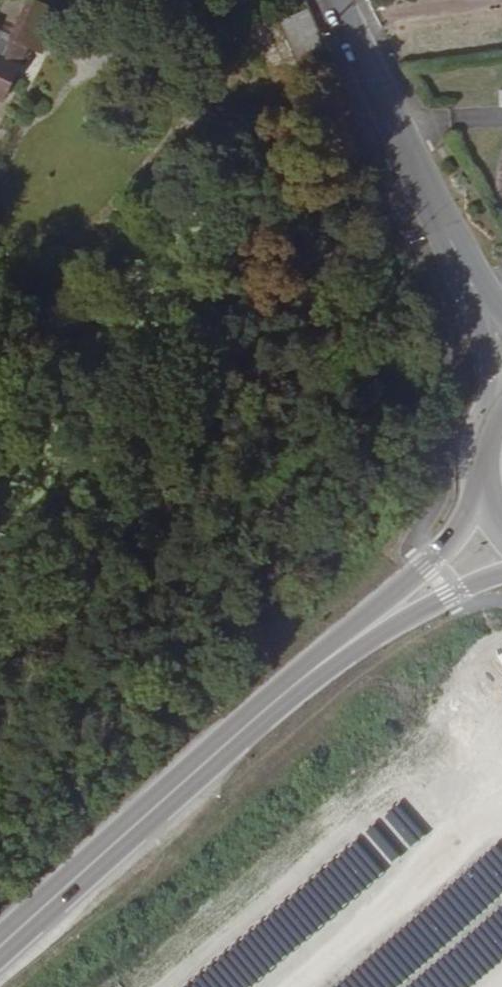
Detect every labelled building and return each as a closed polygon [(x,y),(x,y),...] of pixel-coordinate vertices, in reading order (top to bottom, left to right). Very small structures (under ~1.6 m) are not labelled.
[(305,13),(278,24),(299,71),(325,59),(305,13)] [(5,90),(24,50),(10,43),(3,57),(0,55),(0,88),(5,90)]
